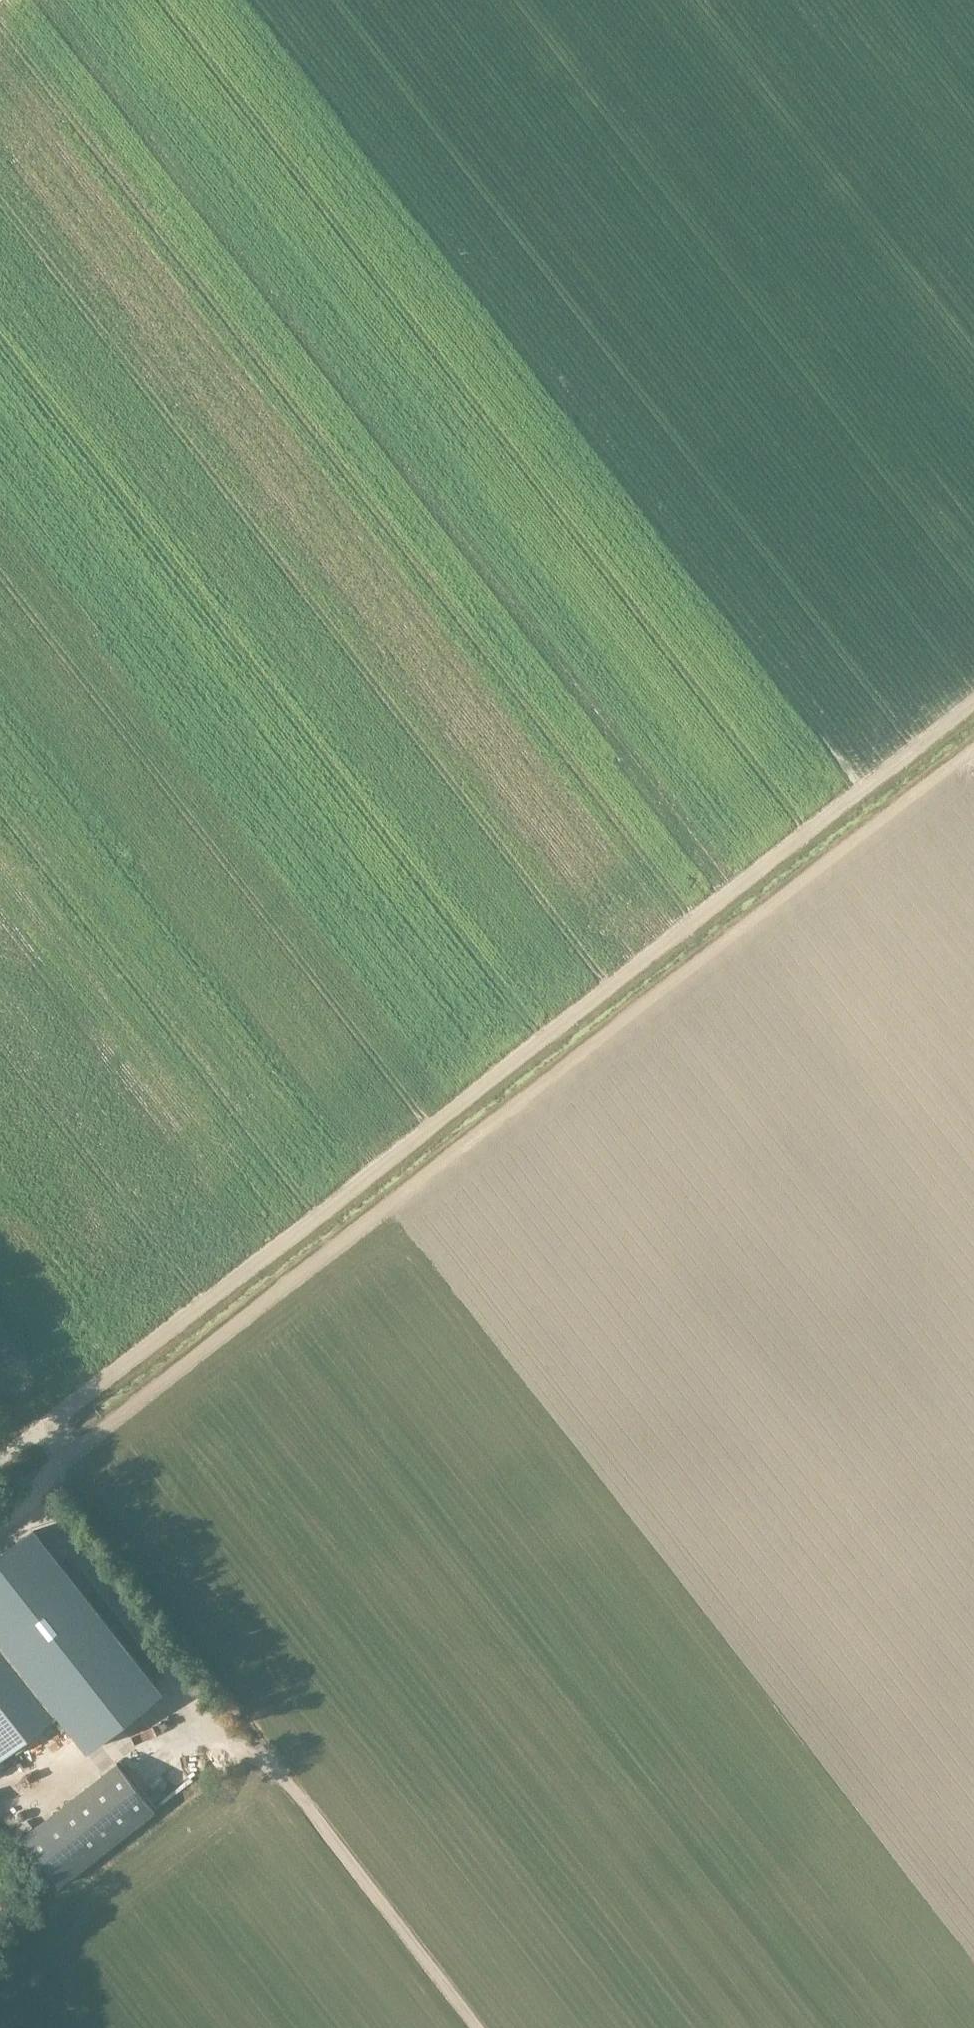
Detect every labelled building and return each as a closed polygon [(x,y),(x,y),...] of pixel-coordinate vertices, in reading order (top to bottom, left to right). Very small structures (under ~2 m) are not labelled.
[(60,1567),(0,1613),(0,1645),(54,1715),(83,1753),(158,1695),(60,1567)] [(54,1715),(0,1645),(0,1756),(54,1715)] [(114,1765),(18,1839),(55,1887),(152,1813),(114,1765)]
